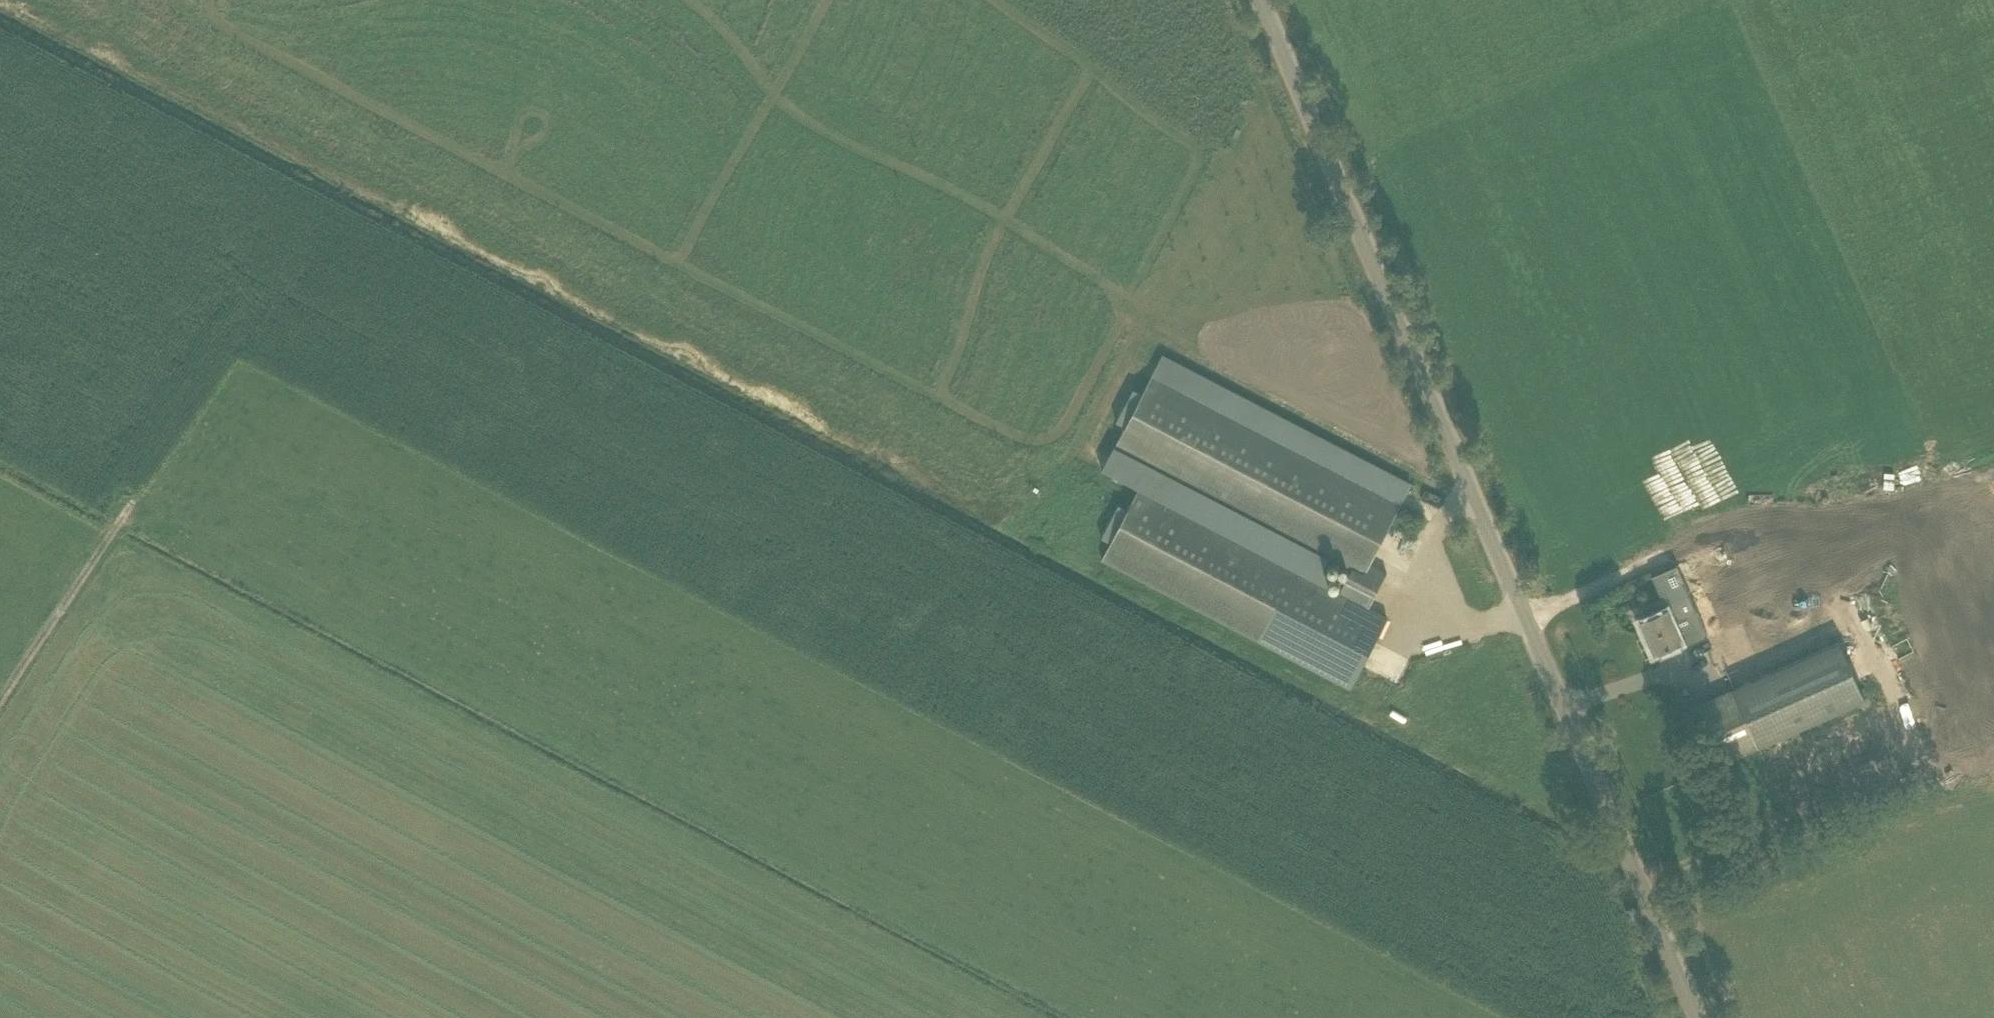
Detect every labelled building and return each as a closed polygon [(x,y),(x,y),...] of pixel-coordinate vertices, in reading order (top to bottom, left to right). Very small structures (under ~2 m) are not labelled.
[(1110,542),(1102,558),(1333,678),(1351,688),(1362,666),(1387,618),(1368,608),(1387,573),(1370,564),(1400,506),(1411,484),(1162,355),(1151,377),(1142,395),(1141,396),(1125,427),(1114,448),(1350,571),(1339,592),(1139,487),(1138,490),(1134,496),(1127,509),(1116,532),(1110,542)] [(1650,618),(1642,622),(1648,636),(1643,638),(1653,661),(1669,653),(1667,647),(1680,642),(1677,636),(1702,625),(1676,565),(1660,572),(1672,599),(1663,603),(1661,599),(1645,606),(1650,618)] [(1697,705),(1723,763),(1865,700),(1839,642),(1697,705)] [(1862,719),(1791,751),(1814,802),(1885,769),(1862,719)]
